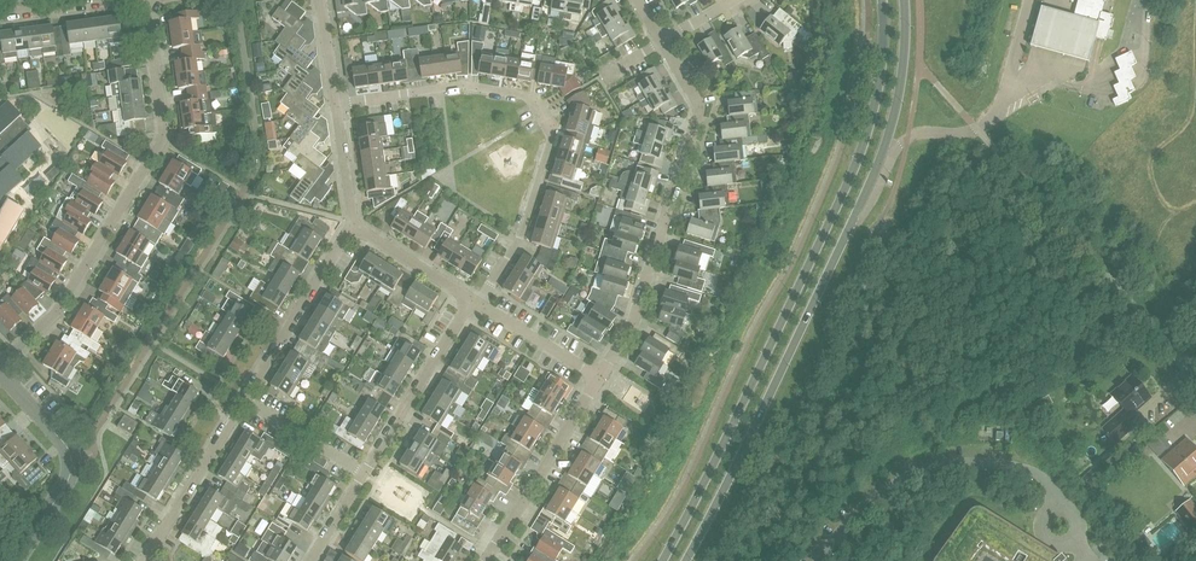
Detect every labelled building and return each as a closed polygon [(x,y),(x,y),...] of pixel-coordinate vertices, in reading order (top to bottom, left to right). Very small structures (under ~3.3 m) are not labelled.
[(346,7),(358,16),(368,15),(366,4),(365,0),(343,0),(343,3),(336,4),(338,19),(346,18),(344,7),(346,7)] [(388,1),(387,1),(387,0),(365,0),(366,4),(369,4),(381,13),(389,12),(388,1)] [(410,0),(387,0),(387,1),(388,1),(390,1),(403,10),(411,9),(410,0)] [(516,12),(518,0),(496,0),(495,1),(511,4),(510,11),(513,11),(512,16),(515,17),(516,12)] [(516,12),(523,13),(524,6),(532,7),(532,5),(538,6),(540,4),(541,0),(518,0),(516,12)] [(565,20),(568,0),(546,0),(545,7),(552,8),(552,11),(560,12),(558,19),(565,20)] [(589,10),(591,0),(568,0),(565,20),(569,21),(571,14),(581,16),(582,8),(589,10)] [(599,33),(621,20),(616,12),(620,10),(614,0),(611,0),(593,10),(592,13),(596,18),(598,17),(602,23),(596,27),(599,33)] [(685,4),(689,2),(691,6),(698,1),(697,0),(671,0),(672,1),(676,9),(685,4)] [(1073,19),(1072,25),(1096,31),(1094,37),(1106,40),(1113,17),(1101,14),(1105,0),(1079,0),(1073,19)] [(276,42),(281,45),(286,49),(296,35),(300,38),(305,32),(301,29),(304,25),(299,22),(306,12),(293,2),(285,12),(280,7),(272,18),(286,28),(276,42)] [(167,25),(169,36),(193,33),(191,20),(200,18),(199,11),(181,13),(182,18),(182,21),(170,22),(170,24),(167,25)] [(1094,25),(1038,11),(1027,51),(1084,65),(1094,25)] [(488,25),(490,16),(480,14),(479,23),(488,25)] [(817,38),(790,17),(784,24),(781,24),(771,16),(760,30),(780,46),(783,42),(792,41),(799,33),(804,38),(803,40),(810,46),(817,38)] [(120,17),(106,19),(109,40),(110,45),(128,42),(126,27),(121,28),(120,17)] [(96,41),(109,40),(106,19),(94,20),(96,41)] [(94,20),(81,22),(83,43),(96,41),(94,20)] [(617,48),(633,38),(636,37),(629,26),(626,28),(621,20),(599,33),(599,34),(602,38),(609,35),(617,48)] [(81,22),(67,24),(70,40),(62,41),(65,56),(72,55),(71,50),(84,48),(83,43),(81,22)] [(40,28),(43,49),(43,54),(56,52),(57,57),(65,56),(62,41),(55,42),(53,26),(40,28)] [(486,29),(477,27),(475,39),(484,40),(486,29)] [(40,28),(27,30),(30,50),(43,49),(40,28)] [(746,39),(739,28),(724,37),(738,59),(741,57),(750,59),(759,54),(763,60),(769,56),(757,35),(749,40),(746,39)] [(27,30),(14,31),(17,52),(30,50),(27,30)] [(18,57),(17,52),(14,31),(1,33),(2,44),(0,44),(0,65),(5,64),(5,59),(18,57)] [(715,31),(708,35),(710,39),(698,46),(709,65),(718,60),(724,61),(726,66),(729,65),(733,72),(738,69),(715,31)] [(296,35),(286,49),(281,45),(274,54),(283,61),(287,57),(306,71),(313,61),(300,51),(306,42),(304,40),(308,34),(305,32),(300,38),(296,35)] [(375,33),(375,36),(376,42),(389,40),(388,32),(375,33)] [(195,46),(193,33),(169,36),(170,47),(173,47),(174,49),(186,47),(187,54),(202,52),(201,45),(195,46)] [(599,34),(592,37),(596,43),(603,39),(602,38),(599,34)] [(428,78),(436,77),(433,55),(419,57),(418,49),(411,50),(414,70),(421,69),(422,79),(428,78)] [(405,59),(392,61),(395,83),(408,81),(407,71),(414,70),(411,50),(404,51),(405,59)] [(173,65),(175,77),(198,73),(197,60),(205,59),(204,52),(202,52),(187,54),(188,61),(176,63),(176,65),(173,65)] [(459,52),(445,53),(449,75),(462,73),(459,52)] [(479,74),(492,76),(496,54),(483,52),(479,74)] [(445,53),(433,55),(436,77),(449,75),(445,53)] [(509,57),(496,54),(492,76),(505,78),(509,57)] [(523,54),(522,59),(518,80),(531,83),(532,80),(535,61),(536,56),(523,54)] [(536,55),(536,56),(535,61),(532,80),(539,81),(538,84),(551,86),(555,68),(542,65),(543,56),(536,55)] [(311,74),(306,71),(287,57),(283,61),(279,66),(293,76),(283,90),(288,94),(288,93),(293,97),(303,83),(307,86),(312,80),(308,78),(311,74)] [(505,78),(518,80),(522,59),(509,57),(505,78)] [(132,66),(131,58),(112,61),(113,68),(132,66)] [(382,85),(395,83),(392,61),(379,63),(382,85)] [(575,64),(556,62),(555,68),(551,86),(565,89),(568,95),(581,88),(574,76),(575,64)] [(379,63),(366,65),(369,87),(382,85),(379,63)] [(265,64),(257,65),(258,72),(266,71),(265,64)] [(356,89),(369,87),(366,65),(353,67),(356,89)] [(812,81),(809,66),(803,67),(804,71),(787,74),(789,85),(812,81)] [(637,97),(640,102),(662,89),(657,81),(661,79),(655,68),(652,70),(638,78),(641,84),(639,86),(643,93),(637,97)] [(113,98),(122,97),(143,94),(141,80),(126,83),(124,70),(109,72),(111,85),(113,85),(115,98),(113,98)] [(200,86),(198,73),(175,77),(176,88),(179,87),(179,89),(191,88),(192,95),(211,92),(210,87),(207,87),(206,85),(200,86)] [(288,93),(288,94),(281,103),(290,110),(294,105),(313,120),(313,119),(320,110),(307,99),(313,90),(311,89),(315,83),(312,80),(307,86),(303,83),(293,97),(288,93)] [(263,93),(273,92),(272,84),(262,86),(263,93)] [(663,114),(664,114),(677,106),(671,95),(667,97),(662,89),(640,102),(644,108),(650,104),(654,111),(660,108),(663,114)] [(730,117),(749,115),(759,114),(756,91),(734,93),(735,101),(728,102),(730,117)] [(180,117),(204,114),(213,113),(211,92),(192,95),(193,102),(181,103),(182,106),(179,106),(180,117)] [(571,118),(592,125),(596,112),(593,111),(589,110),(590,103),(583,92),(571,99),(575,105),(571,118)] [(145,107),(143,94),(122,97),(124,110),(145,107)] [(1132,101),(1130,95),(1120,100),(1114,102),(1117,108),(1132,101)] [(1,200),(23,180),(16,171),(42,147),(30,133),(32,130),(21,118),(22,116),(9,102),(0,110),(0,200),(1,200)] [(288,151),(295,142),(300,146),(310,132),(314,135),(319,129),(315,126),(318,123),(313,119),(313,120),(294,105),(290,110),(286,115),(300,125),(290,139),(283,147),(288,151)] [(146,120),(145,107),(124,110),(125,123),(116,124),(118,137),(133,135),(131,122),(146,120)] [(271,108),(263,109),(265,120),(273,119),(271,108)] [(622,113),(625,117),(635,117),(630,108),(622,113)] [(188,137),(200,135),(218,133),(215,112),(213,113),(204,114),(180,117),(182,128),(185,128),(185,130),(187,130),(188,137)] [(721,125),(722,140),(752,137),(749,115),(730,117),(730,124),(721,125)] [(378,117),(379,124),(358,127),(360,141),(382,137),(387,137),(384,116),(378,117)] [(592,125),(571,118),(567,131),(569,132),(567,138),(585,144),(586,144),(589,145),(595,125),(592,125)] [(637,131),(635,137),(663,145),(666,137),(670,138),(674,125),(659,121),(657,128),(650,126),(648,134),(637,131)] [(265,123),(267,132),(276,131),(274,122),(270,122),(266,123),(265,123)] [(322,132),(319,129),(314,135),(310,132),(300,146),(295,142),(288,151),(288,152),(297,159),(297,158),(298,159),(301,154),(320,168),(327,158),(314,148),(320,139),(318,137),(322,132)] [(660,154),(663,145),(635,137),(634,136),(632,143),(644,146),(641,154),(642,155),(640,162),(661,168),(664,156),(660,154)] [(758,136),(752,137),(722,140),(723,148),(713,149),(715,164),(734,162),(747,160),(746,146),(759,144),(758,136)] [(384,150),(382,137),(360,141),(362,154),(384,150)] [(585,144),(567,138),(565,138),(561,150),(581,157),(586,144),(585,144)] [(93,160),(97,162),(106,167),(119,176),(127,163),(113,154),(118,148),(106,140),(102,147),(105,149),(102,154),(99,152),(97,153),(93,160)] [(270,150),(277,149),(276,141),(269,142),(270,150)] [(362,154),(364,166),(385,163),(384,150),(362,154)] [(582,171),(586,158),(581,157),(561,150),(557,163),(580,170),(582,171)] [(611,153),(605,151),(601,163),(607,165),(611,153)] [(328,181),(330,179),(323,174),(325,171),(320,168),(301,154),(298,159),(297,158),(297,159),(293,163),(307,174),(290,196),(300,203),(304,199),(311,204),(318,195),(323,199),(334,186),(328,181)] [(192,179),(197,178),(202,170),(189,162),(186,168),(174,161),(167,172),(186,184),(189,186),(192,179)] [(92,177),(88,183),(94,187),(107,195),(115,182),(102,174),(106,167),(97,162),(90,175),(92,177)] [(708,187),(727,185),(737,184),(734,162),(715,164),(716,171),(706,172),(708,187)] [(385,163),(364,166),(366,179),(387,176),(385,163)] [(584,183),(577,181),(580,170),(557,163),(553,176),(563,179),(561,186),(581,192),(584,183)] [(600,175),(606,177),(610,166),(607,165),(601,163),(599,170),(601,170),(600,175)] [(46,175),(50,181),(51,181),(64,170),(58,164),(46,175)] [(637,166),(635,173),(631,171),(628,171),(625,172),(623,174),(622,176),(619,184),(648,193),(651,184),(655,185),(659,173),(637,166)] [(168,197),(181,205),(185,199),(179,195),(186,184),(167,172),(160,184),(172,191),(168,197)] [(77,187),(74,192),(70,199),(76,203),(82,206),(82,207),(95,215),(103,202),(90,194),(94,187),(88,183),(73,174),(68,182),(77,187)] [(366,179),(367,193),(377,191),(378,198),(373,199),(374,209),(376,208),(396,197),(395,189),(394,189),(394,187),(392,187),(390,176),(387,176),(366,179)] [(648,193),(619,184),(614,182),(612,181),(610,188),(622,192),(620,198),(621,200),(626,201),(624,209),(646,215),(650,203),(646,202),(648,193)] [(771,181),(761,182),(762,189),(771,188),(771,181)] [(699,196),(701,211),(720,209),(730,207),(727,185),(708,187),(709,195),(699,196)] [(590,195),(594,196),(600,198),(602,191),(603,189),(597,187),(592,189),(590,195)] [(565,212),(568,199),(577,202),(579,194),(560,189),(558,196),(547,192),(543,205),(565,212)] [(436,193),(431,190),(427,196),(432,200),(436,193)] [(145,207),(165,219),(172,223),(179,212),(177,211),(181,205),(168,197),(164,203),(152,196),(145,207)] [(57,218),(64,223),(70,226),(84,234),(91,222),(78,213),(82,207),(82,206),(76,203),(70,199),(68,198),(60,211),(57,218)] [(401,198),(389,205),(395,209),(398,204),(401,198)] [(408,202),(401,198),(398,204),(405,207),(408,202)] [(0,207),(0,251),(1,251),(25,211),(9,201),(3,210),(0,207)] [(771,203),(757,204),(757,213),(772,212),(771,203)] [(561,224),(565,212),(543,205),(540,218),(561,224)] [(147,232),(160,240),(163,234),(166,235),(172,224),(172,223),(165,219),(145,207),(138,219),(150,226),(147,232)] [(403,235),(415,216),(403,209),(392,228),(403,235)] [(629,221),(631,214),(617,209),(615,217),(623,219),(619,233),(641,240),(645,226),(629,221)] [(701,222),(698,221),(692,219),(687,234),(715,242),(722,221),(720,209),(701,211),(702,219),(701,222)] [(415,216),(403,235),(414,242),(426,223),(429,218),(418,211),(415,216)] [(315,251),(322,239),(313,234),(317,228),(326,233),(330,227),(316,219),(313,225),(300,217),(296,224),(302,227),(304,228),(297,239),(315,251)] [(56,235),(52,242),(58,246),(72,254),(80,241),(66,233),(70,226),(64,223),(57,218),(49,231),(56,235)] [(557,237),(561,224),(540,218),(536,230),(557,237)] [(431,241),(437,230),(426,223),(414,242),(426,249),(431,241)] [(445,232),(448,227),(441,223),(438,228),(439,228),(445,232)] [(483,234),(487,228),(482,225),(478,231),(482,233),(483,234)] [(440,253),(438,257),(449,264),(461,245),(449,238),(451,236),(454,231),(448,227),(445,232),(437,244),(434,249),(440,253)] [(499,235),(487,228),(483,234),(495,242),(499,235)] [(193,230),(190,235),(198,239),(201,234),(199,233),(193,230)] [(553,250),(557,237),(536,230),(532,243),(541,246),(538,254),(558,263),(561,252),(555,250),(553,250)] [(124,242),(143,254),(150,243),(156,246),(160,240),(147,232),(143,238),(131,231),(124,242)] [(610,241),(605,239),(601,251),(616,256),(618,249),(634,254),(638,240),(641,241),(641,240),(619,233),(617,233),(614,241),(610,241)] [(54,252),(58,246),(52,242),(45,238),(37,250),(44,255),(40,262),(46,265),(60,274),(68,261),(54,252)] [(235,238),(231,246),(239,251),(244,243),(235,238)] [(271,247),(279,252),(294,262),(298,256),(308,262),(315,251),(297,239),(290,250),(275,241),(271,247)] [(124,242),(117,254),(129,261),(125,267),(129,270),(129,269),(138,275),(149,257),(143,254),(124,242)] [(680,247),(676,261),(700,269),(700,268),(698,268),(702,254),(719,260),(722,252),(694,243),(692,250),(680,247)] [(449,264),(460,271),(472,252),(461,245),(449,264)] [(269,271),(275,274),(293,286),(300,274),(290,268),(294,262),(279,252),(271,247),(267,254),(276,259),(269,271)] [(735,247),(733,253),(742,255),(744,249),(735,247)] [(606,268),(604,275),(628,283),(628,282),(625,282),(630,268),(614,263),(616,256),(601,251),(597,266),(606,268)] [(483,259),(472,252),(460,271),(472,278),(483,259)] [(184,254),(177,264),(181,267),(188,256),(184,254)] [(363,276),(369,280),(381,261),(369,254),(364,263),(358,259),(347,276),(345,280),(351,284),(359,283),(363,276)] [(518,267),(536,278),(543,267),(547,269),(546,269),(552,272),(558,263),(538,254),(534,261),(525,255),(518,267)] [(217,267),(213,273),(221,277),(231,260),(224,256),(222,258),(217,267)] [(46,265),(40,262),(33,257),(25,271),(32,275),(28,281),(36,286),(48,293),(56,280),(42,272),(46,265)] [(238,267),(243,270),(247,264),(242,260),(238,267)] [(369,280),(381,286),(392,268),(381,261),(369,280)] [(697,278),(700,269),(676,261),(676,262),(678,262),(674,276),(690,281),(688,288),(702,293),(706,281),(697,278)] [(529,289),(536,278),(518,267),(511,278),(529,289)] [(132,295),(142,277),(138,275),(129,269),(129,270),(126,276),(114,268),(107,280),(126,292),(132,295)] [(403,275),(392,268),(381,286),(392,293),(387,301),(394,304),(404,288),(398,284),(403,275)] [(286,297),(293,286),(275,274),(268,285),(286,297)] [(623,297),(628,283),(604,275),(603,276),(597,274),(590,294),(604,300),(607,292),(623,297)] [(533,292),(529,289),(511,278),(504,289),(526,303),(533,292)] [(18,293),(12,298),(17,303),(28,315),(39,305),(28,293),(36,286),(28,281),(27,280),(16,291),(18,293)] [(107,307),(108,305),(121,312),(132,295),(126,292),(107,280),(100,291),(102,293),(97,301),(107,307)] [(279,308),(286,297),(268,285),(262,281),(255,293),(254,292),(250,299),(266,309),(270,303),(279,308)] [(159,282),(157,286),(165,292),(168,287),(159,282)] [(410,292),(404,288),(394,304),(400,308),(402,304),(414,311),(416,308),(427,290),(416,283),(410,292)] [(563,285),(559,292),(564,295),(568,288),(563,285)] [(666,292),(662,306),(686,314),(686,313),(684,313),(688,299),(699,303),(702,295),(680,288),(678,295),(666,292)] [(427,290),(416,308),(427,315),(439,297),(427,290)] [(230,291),(226,297),(229,299),(222,310),(227,313),(226,313),(245,324),(256,307),(230,291)] [(17,303),(12,298),(9,294),(0,302),(0,307),(1,308),(0,310),(0,319),(11,331),(22,320),(11,309),(17,303)] [(321,306),(339,318),(343,320),(350,309),(353,311),(357,304),(341,294),(337,300),(328,295),(321,306)] [(608,330),(616,318),(600,308),(604,300),(590,294),(587,300),(597,306),(589,318),(608,330)] [(548,301),(555,305),(558,300),(552,296),(548,301)] [(369,304),(363,301),(360,306),(366,310),(369,304)] [(555,305),(548,301),(541,313),(547,317),(555,305)] [(199,303),(195,310),(200,313),(204,306),(199,303)] [(98,312),(88,307),(86,305),(79,317),(98,328),(105,317),(115,323),(119,317),(101,306),(98,312)] [(332,329),(339,318),(321,306),(314,317),(332,329)] [(369,306),(366,310),(372,314),(375,309),(369,306)] [(680,334),(686,314),(662,306),(662,307),(664,307),(660,321),(672,325),(670,331),(666,337),(679,345),(684,337),(680,334)] [(200,313),(195,310),(191,316),(196,319),(200,313)] [(579,312),(567,331),(580,339),(584,333),(598,342),(606,329),(608,331),(608,330),(589,318),(579,312)] [(219,324),(238,335),(245,324),(226,313),(219,324)] [(72,328),(74,330),(84,335),(80,341),(97,352),(101,346),(91,340),(98,328),(79,317),(72,328)] [(332,329),(314,317),(307,328),(325,340),(329,342),(336,331),(332,329)] [(432,321),(426,317),(422,322),(429,326),(432,321)] [(190,330),(193,324),(188,320),(184,327),(190,330)] [(400,321),(396,328),(401,331),(405,325),(400,321)] [(238,335),(219,324),(213,335),(231,347),(238,335)] [(193,325),(189,333),(196,337),(200,329),(193,325)] [(309,346),(305,352),(322,362),(325,355),(322,353),(329,342),(325,340),(307,328),(300,340),(309,346)] [(414,364),(421,352),(414,348),(418,342),(399,330),(395,337),(399,339),(392,350),(396,352),(414,364)] [(502,344),(485,334),(482,340),(472,334),(465,346),(483,357),(487,360),(495,348),(498,350),(502,344)] [(206,345),(200,341),(195,348),(217,361),(220,356),(224,358),(231,347),(213,335),(206,345)] [(359,345),(363,339),(358,336),(354,342),(359,345)] [(683,351),(668,341),(664,347),(650,339),(642,351),(663,365),(664,364),(661,363),(669,351),(679,357),(683,351)] [(362,347),(367,350),(371,344),(365,341),(362,347)] [(84,364),(86,360),(90,354),(73,343),(69,349),(57,342),(51,353),(70,365),(75,368),(81,362),(84,364)] [(350,348),(355,352),(359,345),(354,342),(350,348)] [(477,368),(483,357),(465,346),(458,357),(477,368)] [(362,347),(358,353),(363,356),(367,350),(362,347)] [(646,380),(661,390),(665,383),(663,382),(666,378),(658,373),(663,365),(642,351),(642,352),(644,353),(636,366),(650,374),(646,380)] [(292,352),(285,363),(304,375),(311,363),(318,368),(322,362),(305,352),(301,358),(292,352)] [(396,352),(389,363),(407,375),(414,364),(396,352)] [(75,368),(70,365),(51,353),(44,365),(55,372),(52,378),(67,387),(71,381),(68,380),(75,368)] [(457,380),(468,387),(473,390),(478,381),(472,378),(472,376),(477,368),(458,357),(451,368),(458,373),(455,378),(457,380)] [(156,362),(152,369),(157,372),(161,365),(156,362)] [(297,386),(304,375),(285,363),(278,374),(297,386)] [(389,363),(382,375),(400,386),(407,375),(389,363)] [(498,375),(508,381),(512,375),(502,369),(498,375)] [(378,372),(371,383),(368,381),(364,388),(369,391),(373,385),(393,397),(400,386),(382,375),(378,372)] [(519,372),(516,377),(526,383),(529,378),(519,372)] [(546,382),(547,383),(540,393),(559,404),(565,395),(567,396),(573,388),(549,373),(545,379),(546,382)] [(290,397),(297,386),(278,374),(271,386),(290,397)] [(1113,375),(1106,382),(1112,389),(1119,382),(1113,375)] [(1151,398),(1140,385),(1132,376),(1111,394),(1125,410),(1104,428),(1117,443),(1131,430),(1124,422),(1151,398)] [(444,380),(437,392),(455,403),(462,392),(469,396),(473,390),(468,387),(457,380),(455,378),(451,385),(444,380)] [(180,380),(176,387),(166,381),(163,386),(173,392),(173,391),(193,403),(199,392),(180,380)] [(324,382),(322,386),(329,390),(333,383),(329,381),(324,382)] [(147,382),(145,384),(142,389),(148,393),(153,385),(147,382)] [(327,398),(331,391),(326,388),(322,395),(327,398)] [(365,397),(369,391),(364,388),(360,394),(365,397)] [(148,393),(142,389),(139,395),(138,396),(144,400),(148,393)] [(178,395),(171,406),(188,416),(193,409),(190,407),(193,403),(173,391),(173,392),(178,395)] [(459,406),(455,403),(437,392),(430,403),(448,414),(454,418),(456,415),(454,414),(459,406)] [(333,393),(329,399),(334,402),(338,396),(333,393)] [(540,393),(529,411),(550,424),(555,416),(553,414),(559,404),(540,393)] [(487,399),(490,401),(494,403),(497,398),(490,394),(487,399)] [(511,400),(503,396),(497,405),(505,409),(511,400)] [(1025,409),(1029,416),(1052,403),(1048,396),(1025,409)] [(288,405),(290,406),(293,408),(297,402),(292,398),(288,405)] [(367,398),(360,410),(379,421),(386,409),(367,398)] [(436,423),(432,429),(446,437),(451,440),(455,434),(450,431),(449,431),(441,426),(448,414),(430,403),(423,414),(436,423)] [(171,406),(164,418),(158,415),(178,427),(180,423),(183,425),(188,416),(171,406)] [(131,407),(129,412),(135,416),(138,411),(131,407)] [(501,411),(496,408),(493,413),(498,416),(501,411)] [(604,419),(598,428),(616,440),(627,422),(606,409),(601,417),(604,419)] [(379,421),(360,410),(353,421),(372,432),(379,421)] [(545,432),(550,424),(529,411),(525,418),(518,416),(512,425),(518,429),(537,440),(543,430),(545,432)] [(481,412),(478,417),(483,421),(487,416),(481,412)] [(138,424),(125,415),(118,427),(132,435),(138,424)] [(178,427),(158,415),(151,426),(171,438),(178,427)] [(339,427),(335,434),(355,446),(359,440),(365,443),(372,432),(353,421),(347,417),(340,428),(339,427)] [(472,429),(477,432),(481,426),(475,423),(472,429)] [(589,437),(584,445),(605,457),(616,440),(598,428),(592,438),(589,437)] [(451,440),(446,437),(432,429),(429,435),(421,430),(414,442),(433,453),(440,442),(442,443),(447,446),(451,440)] [(501,443),(507,447),(528,459),(533,451),(531,450),(537,440),(518,429),(514,436),(509,433),(507,434),(501,443)] [(247,431),(240,442),(260,454),(264,457),(266,454),(266,452),(262,450),(266,443),(275,449),(279,442),(265,433),(261,439),(247,431)] [(1151,448),(1162,437),(1156,431),(1145,441),(1151,448)] [(477,439),(485,444),(490,436),(482,432),(477,439)] [(0,441),(0,466),(3,470),(10,463),(27,448),(17,437),(6,446),(1,441),(0,441)] [(170,446),(172,443),(162,437),(159,442),(161,443),(156,452),(159,454),(178,466),(185,456),(170,446)] [(1188,439),(1163,461),(1184,486),(1195,476),(1195,449),(1188,439)] [(264,457),(260,454),(240,442),(238,445),(235,444),(230,452),(247,462),(251,455),(261,461),(264,457)] [(279,442),(275,449),(285,455),(289,448),(279,442)] [(414,442),(407,453),(426,464),(433,453),(414,442)] [(644,444),(639,453),(646,457),(651,448),(647,446),(644,444)] [(600,465),(605,457),(584,445),(579,453),(582,454),(576,464),(594,475),(600,479),(607,469),(600,465)] [(126,452),(131,455),(135,450),(129,446),(126,452)] [(507,447),(496,464),(515,476),(521,466),(523,468),(528,459),(507,447)] [(27,469),(37,459),(27,448),(10,463),(17,470),(14,473),(14,476),(26,490),(46,472),(40,466),(31,474),(27,469)] [(131,455),(126,452),(123,457),(128,460),(131,455)] [(225,465),(240,474),(247,462),(230,452),(225,460),(228,462),(225,465)] [(417,478),(426,464),(407,453),(400,464),(409,469),(407,472),(417,478)] [(159,454),(151,466),(174,479),(178,472),(176,470),(178,466),(159,454)] [(318,455),(314,462),(324,468),(328,461),(318,455)] [(1106,469),(1112,463),(1105,456),(1100,461),(1106,469)] [(457,468),(462,461),(457,458),(456,457),(452,465),(457,468)] [(325,471),(308,460),(304,466),(316,474),(309,484),(329,496),(335,486),(321,477),(325,471)] [(509,486),(515,476),(496,464),(485,482),(479,478),(506,495),(511,487),(509,486)] [(562,480),(583,493),(594,475),(576,464),(570,474),(567,472),(562,480)] [(233,485),(229,491),(243,500),(247,494),(238,488),(245,477),(240,474),(225,465),(219,476),(233,485)] [(277,465),(270,477),(276,480),(283,468),(277,465)] [(174,479),(151,466),(144,478),(164,490),(166,486),(168,488),(174,479)] [(639,468),(634,476),(638,479),(641,480),(646,472),(641,469),(639,468)] [(447,469),(443,475),(448,478),(452,472),(447,469)] [(285,470),(282,476),(278,482),(283,485),(291,473),(285,470)] [(1092,471),(1083,478),(1088,484),(1097,476),(1092,471)] [(439,481),(444,484),(448,478),(443,475),(439,481)] [(267,482),(263,488),(268,492),(276,480),(270,477),(267,482)] [(157,501),(164,490),(144,478),(137,488),(127,482),(123,488),(138,498),(142,491),(157,501)] [(506,495),(479,478),(468,496),(486,508),(492,498),(495,499),(500,492),(506,496),(506,495)] [(452,479),(448,485),(454,489),(457,485),(456,481),(452,479)] [(560,490),(553,500),(572,511),(583,493),(562,480),(557,489),(560,490)] [(280,490),(283,485),(278,482),(275,487),(280,490)] [(326,500),(329,496),(309,484),(306,489),(312,492),(307,500),(324,510),(329,502),(326,500)] [(627,494),(629,490),(620,484),(617,488),(627,494)] [(117,494),(114,498),(121,502),(117,509),(137,521),(143,510),(134,504),(138,498),(123,488),(120,487),(116,493),(117,494)] [(265,497),(268,492),(263,488),(260,493),(265,497)] [(204,500),(224,512),(230,501),(239,507),(243,500),(229,491),(225,498),(211,489),(204,500)] [(608,507),(616,512),(625,496),(617,491),(608,507)] [(475,526),(486,508),(468,496),(457,515),(475,526)] [(224,512),(204,500),(202,504),(199,502),(194,510),(211,520),(218,509),(224,512)] [(294,508),(314,520),(316,516),(319,518),(324,510),(307,500),(300,511),(294,508)] [(569,525),(565,522),(572,511),(553,500),(547,510),(545,508),(540,517),(559,528),(558,530),(568,536),(568,535),(567,535),(571,529),(569,525)] [(1195,531),(1195,507),(1191,500),(1176,512),(1194,533),(1195,531)] [(91,509),(96,512),(100,507),(94,503),(91,509)] [(290,529),(294,523),(307,531),(314,520),(294,508),(288,504),(277,521),(290,529)] [(374,507),(367,519),(388,532),(391,534),(398,522),(374,507)] [(96,512),(91,509),(83,521),(89,524),(96,512)] [(111,522),(115,524),(132,534),(137,526),(134,524),(137,521),(117,509),(115,512),(116,514),(111,522)] [(1064,560),(1063,560),(1062,559),(984,510),(982,510),(981,509),(979,509),(977,509),(975,509),(974,509),(972,510),(971,511),(970,512),(968,513),(935,560),(934,560),(970,560),(983,546),(1008,560),(1065,560),(1064,560)] [(192,520),(189,523),(209,536),(211,537),(219,525),(211,520),(194,510),(189,518),(192,520)] [(431,518),(429,517),(425,515),(422,520),(428,523),(431,518)] [(388,532),(367,519),(360,530),(378,541),(383,533),(387,535),(388,532)] [(132,534),(115,524),(111,522),(107,529),(104,529),(102,532),(122,544),(124,541),(127,542),(132,534)] [(211,537),(209,536),(189,523),(183,534),(189,538),(185,545),(205,557),(211,556),(213,553),(210,551),(217,540),(211,537)] [(277,535),(271,546),(291,558),(297,547),(283,538),(287,532),(273,523),(268,529),(277,535)] [(437,532),(431,541),(457,557),(463,547),(453,541),(457,535),(439,523),(435,530),(437,532)] [(598,528),(595,533),(602,537),(605,532),(598,528)] [(234,535),(240,538),(243,533),(238,529),(234,535)] [(534,547),(557,560),(556,560),(563,548),(571,554),(575,547),(546,529),(542,536),(545,538),(543,542),(542,541),(537,549),(534,547)] [(378,541),(360,530),(353,541),(375,554),(376,552),(372,549),(378,541)] [(102,532),(96,543),(84,536),(81,542),(97,552),(101,546),(115,555),(122,544),(102,532)] [(231,540),(236,543),(240,538),(234,535),(231,540)] [(408,535),(404,542),(408,545),(412,538),(408,535)] [(1102,539),(1096,543),(1102,550),(1108,546),(1102,539)] [(373,557),(375,554),(353,541),(346,552),(360,560),(365,560),(369,555),(373,557)] [(419,556),(426,560),(454,560),(457,557),(431,541),(425,551),(423,550),(419,556)] [(271,546),(264,542),(252,560),(269,560),(270,560),(271,560),(289,560),(291,558),(271,546)] [(402,556),(408,545),(404,542),(400,548),(397,547),(395,551),(402,556)] [(534,547),(530,554),(534,556),(531,560),(530,560),(529,560),(557,560),(534,547)] [(392,560),(398,560),(402,556),(395,551),(392,556),(394,557),(392,560)]
